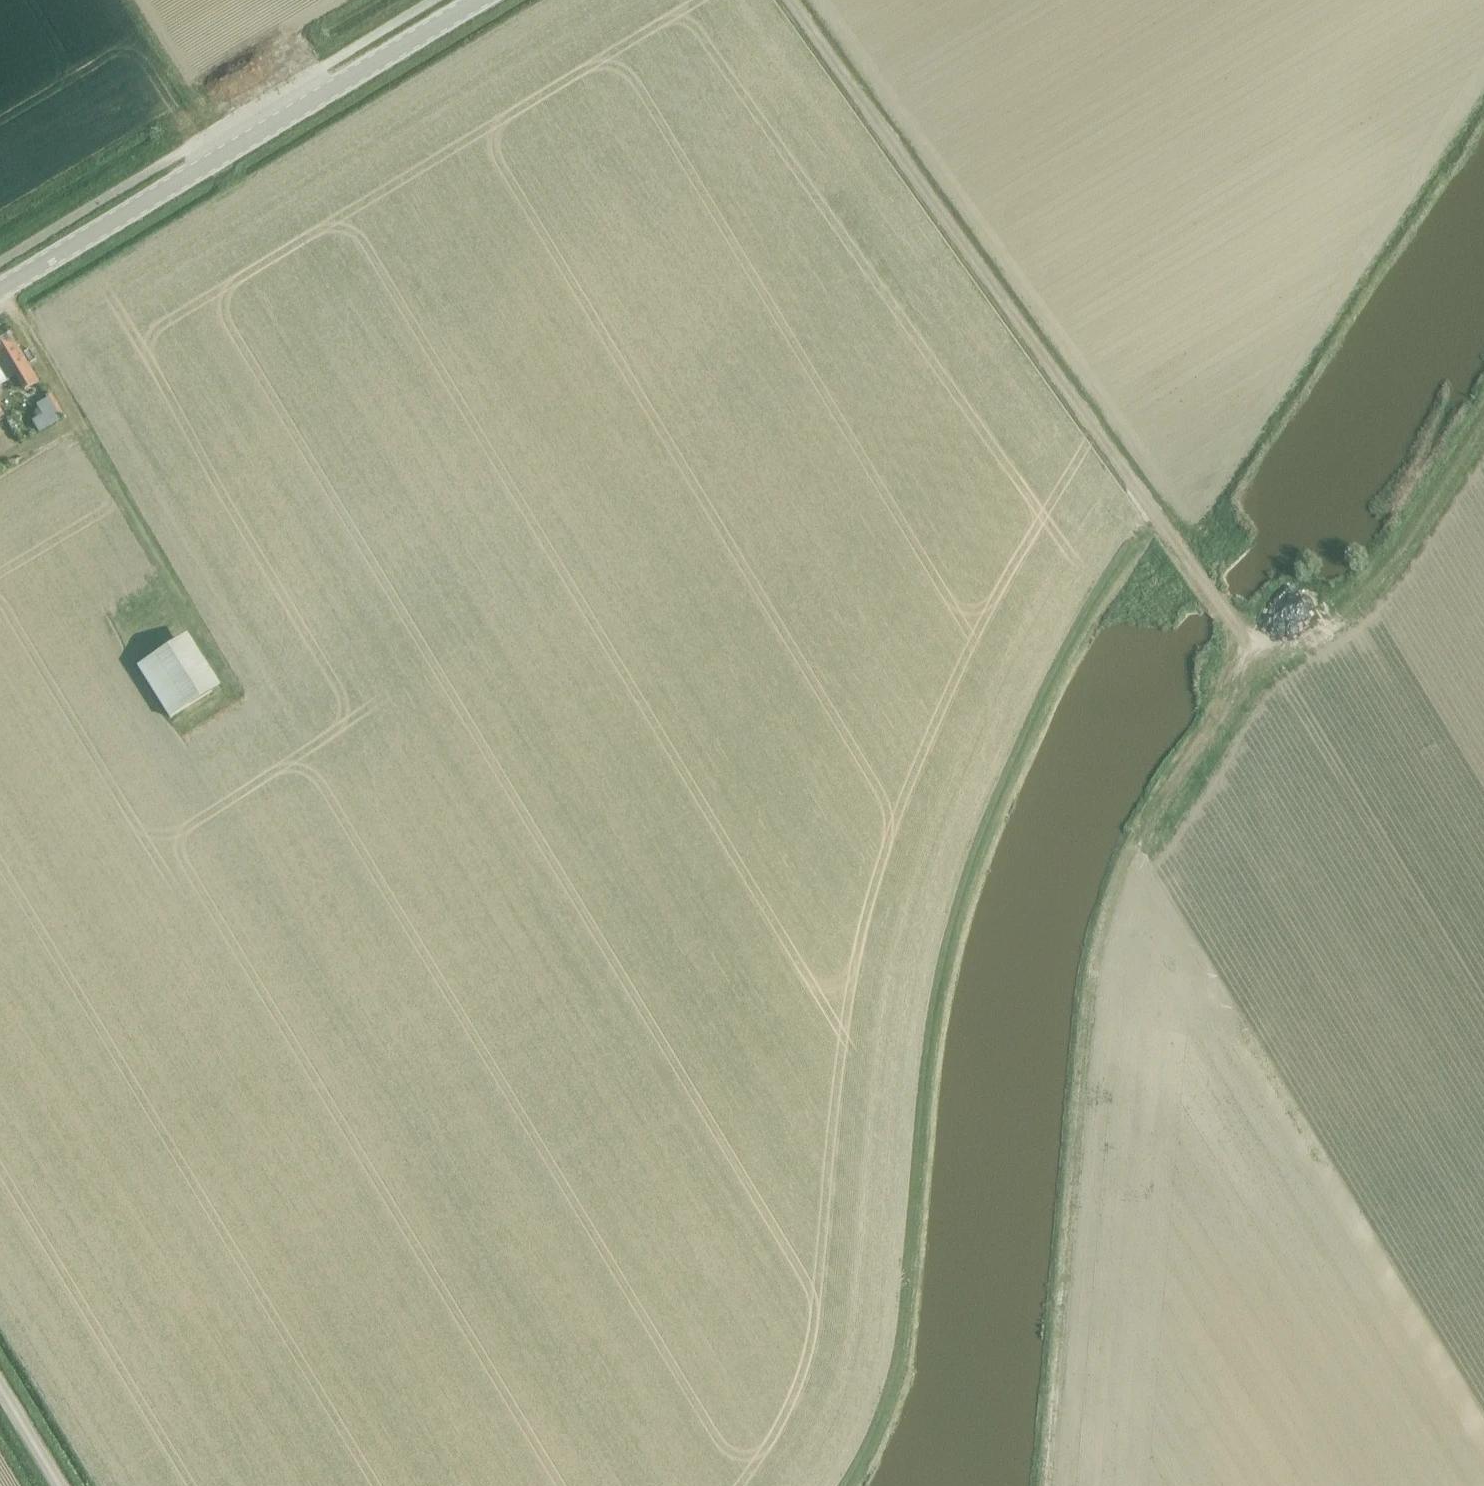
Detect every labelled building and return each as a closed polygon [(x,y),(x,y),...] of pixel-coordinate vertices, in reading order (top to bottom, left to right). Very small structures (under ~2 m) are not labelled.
[(13,345),(3,328),(0,330),(0,365),(8,379),(14,375),(23,390),(36,383),(14,344),(13,345)] [(169,717),(211,692),(178,639),(136,665),(169,717)]
